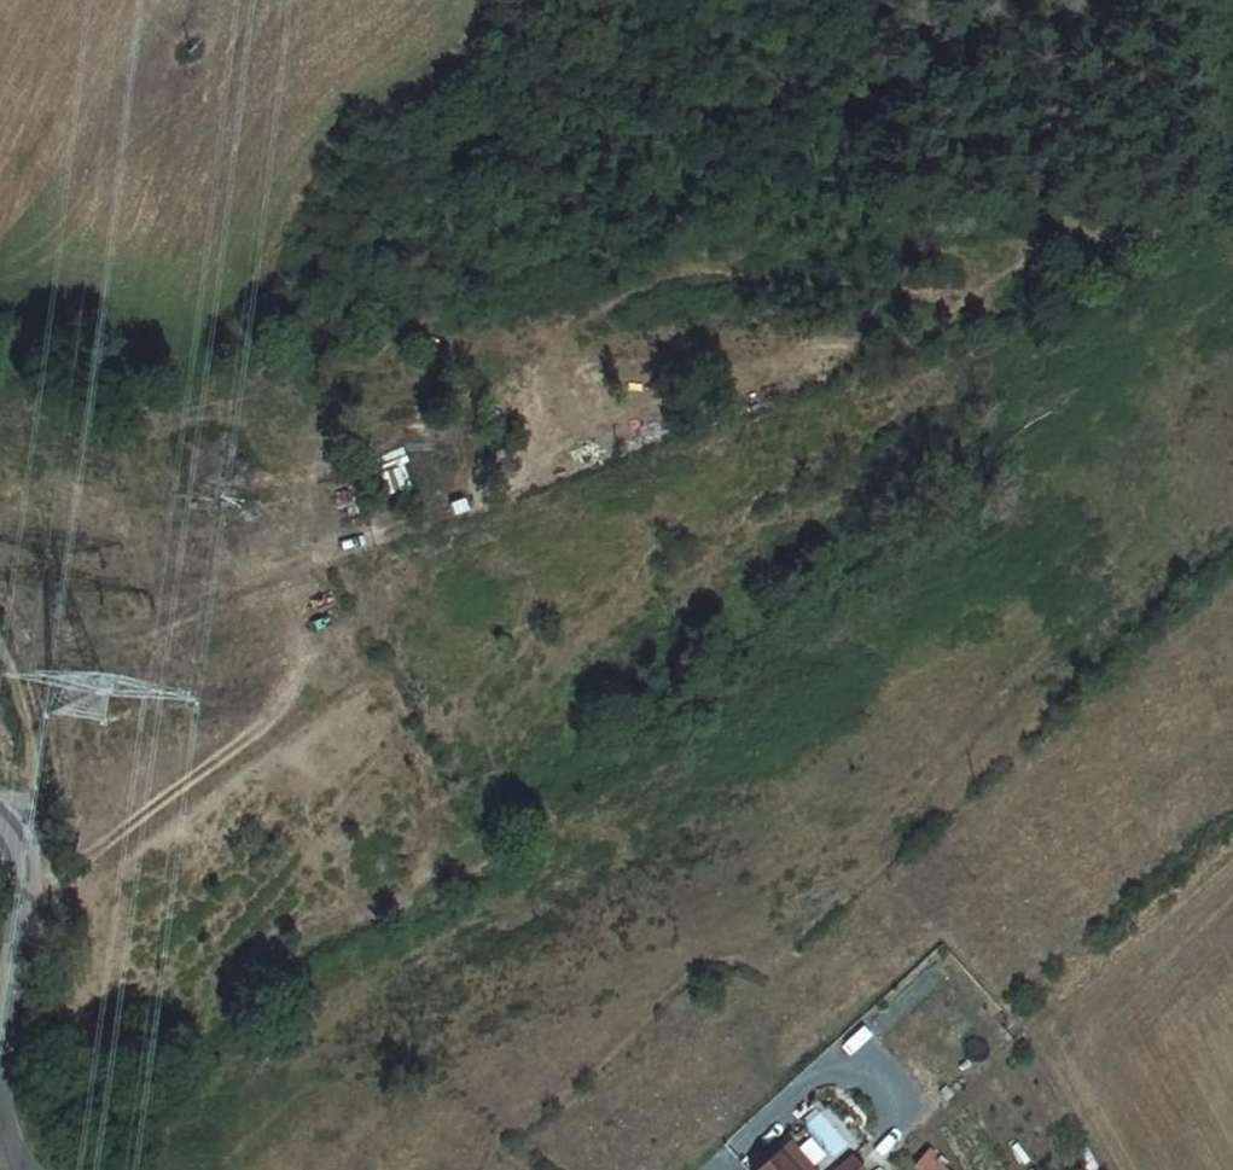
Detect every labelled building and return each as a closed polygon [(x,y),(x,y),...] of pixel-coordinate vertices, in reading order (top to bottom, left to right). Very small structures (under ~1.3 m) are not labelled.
[(758,1169),(818,1169),(792,1141),(758,1169)] [(854,1157),(839,1169),(865,1169),(854,1157)]
